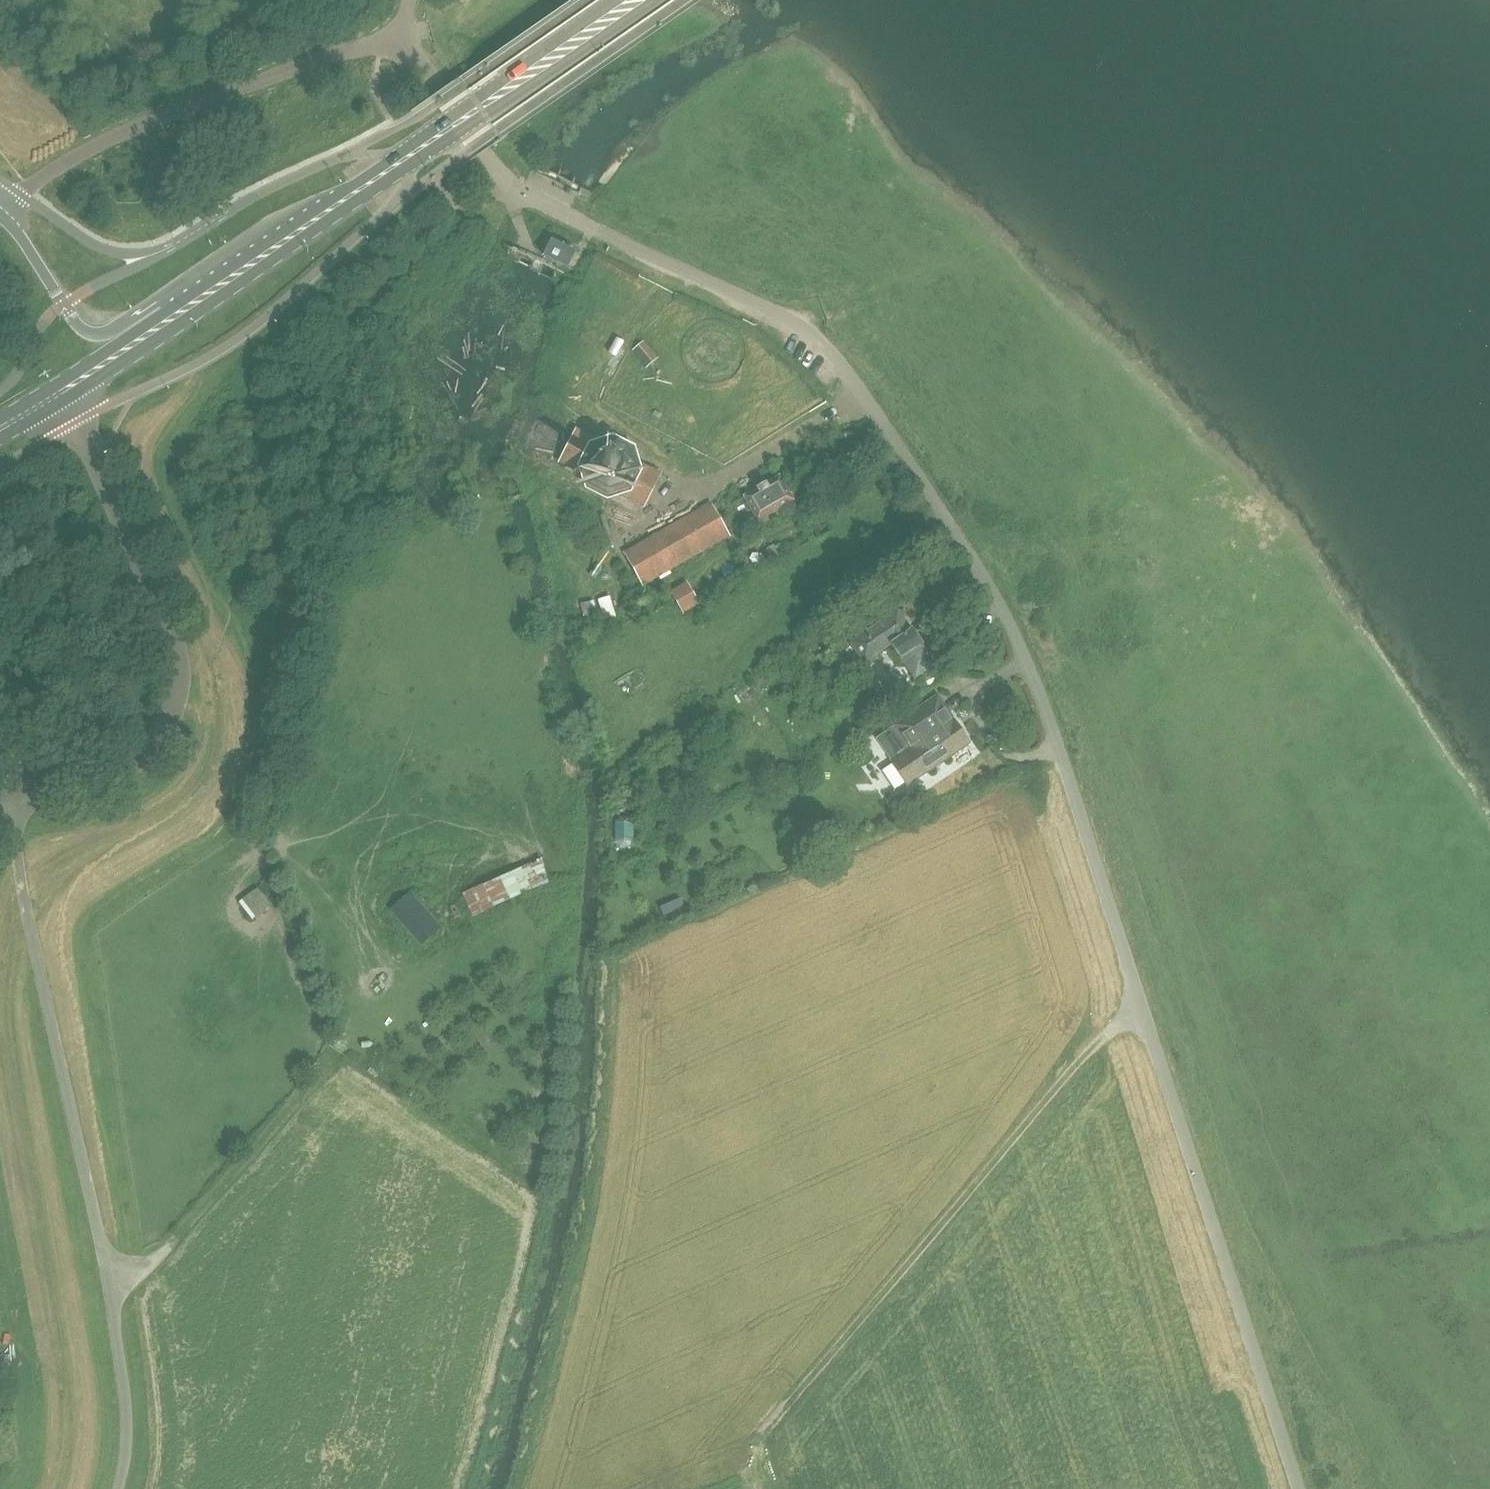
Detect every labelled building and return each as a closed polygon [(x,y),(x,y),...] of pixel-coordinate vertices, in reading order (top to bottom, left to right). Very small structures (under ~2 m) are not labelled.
[(567,269),(569,266),(575,252),(551,240),(543,257),(567,269)] [(658,357),(644,340),(632,350),(647,367),(658,357)] [(660,474),(575,429),(559,461),(643,505),(660,474)] [(743,495),(758,521),(793,501),(779,475),(743,495)] [(711,502),(648,537),(623,552),(643,587),(731,536),(711,502)] [(686,606),(705,598),(698,582),(679,590),(686,606)] [(615,588),(602,592),(608,615),(621,612),(615,588)] [(850,642),(858,654),(864,663),(891,644),(914,678),(922,673),(926,678),(938,670),(898,610),(850,642)] [(877,738),(908,782),(967,742),(937,698),(877,738)] [(632,849),(632,817),(615,818),(615,849),(632,849)] [(462,893),(471,917),(548,883),(541,858),(462,893)] [(389,910),(421,946),(439,929),(409,892),(389,910)] [(243,908),(252,919),(270,905),(262,894),(243,908)] [(682,899),(663,907),(670,923),(689,915),(682,899)]
